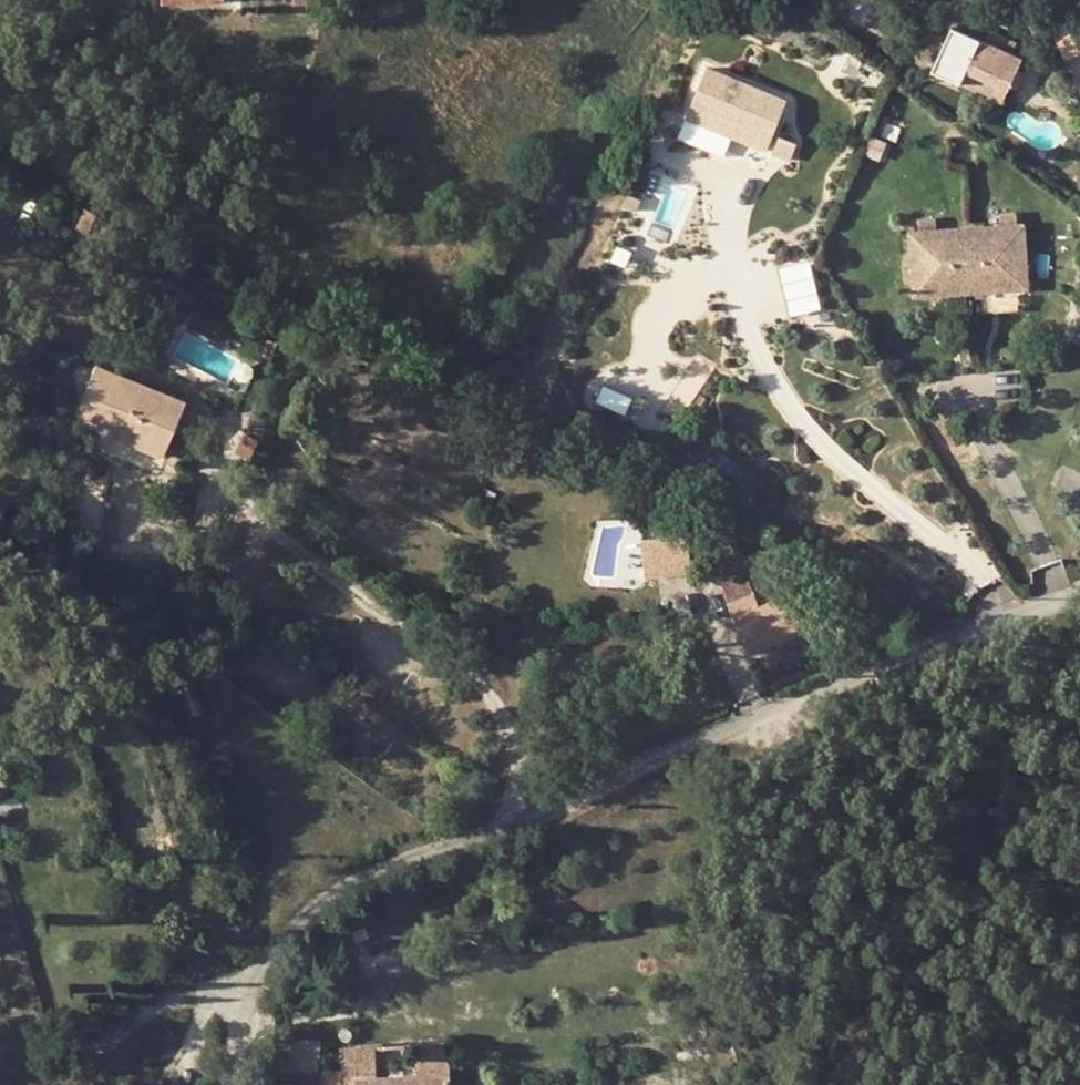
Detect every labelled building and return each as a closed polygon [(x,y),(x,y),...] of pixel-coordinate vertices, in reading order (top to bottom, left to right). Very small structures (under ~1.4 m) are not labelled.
[(1021,59),(1011,55),(985,41),(957,29),(937,72),(960,83),(967,70),(1008,89),(1009,86),(1016,69),(1021,59)] [(1011,55),(1017,41),(990,29),(985,41),(1011,55)] [(1079,50),(1078,46),(1066,52),(1068,56),(1079,50)] [(1079,57),(1079,56),(1079,51),(1079,50),(1068,56),(1073,69),(1079,66),(1079,59),(1079,57)] [(766,150),(786,102),(707,69),(687,117),(766,150)] [(1016,69),(1009,86),(1017,89),(1024,73),(1016,69)] [(960,83),(1002,102),(1008,89),(967,70),(960,83)] [(790,160),(796,146),(777,139),(771,152),(790,160)] [(912,234),(917,299),(976,294),(1030,290),(1025,225),(1018,225),(1017,215),(1003,216),(1004,226),(970,229),(938,231),(937,221),(921,222),(922,233),(912,234)] [(268,336),(267,340),(267,343),(264,358),(272,360),(276,338),(268,336)] [(182,400),(93,364),(75,409),(113,423),(109,433),(161,454),(182,400)] [(113,423),(75,409),(71,417),(109,433),(113,423)] [(704,521),(709,511),(695,503),(689,514),(704,521)] [(689,535),(642,540),(646,577),(692,573),(689,535)] [(784,594),(776,597),(776,599),(759,606),(747,575),(721,584),(745,643),(769,634),(774,643),(807,631),(791,591),(784,594)] [(784,594),(791,591),(785,576),(777,580),(784,594)] [(777,580),(770,583),(776,597),(784,594),(777,580)] [(769,634),(745,643),(749,652),(774,643),(769,634)] [(290,1067),(320,1067),(321,1037),(291,1036),(290,1067)] [(451,1071),(449,1041),(415,1043),(417,1073),(418,1084),(452,1084),(451,1071)] [(355,1077),(376,1075),(373,1046),(340,1049),(342,1084),(355,1084),(355,1077)] [(386,1075),(386,1084),(418,1084),(417,1073),(386,1075)] [(355,1084),(386,1084),(386,1075),(376,1075),(355,1077),(355,1084)]
